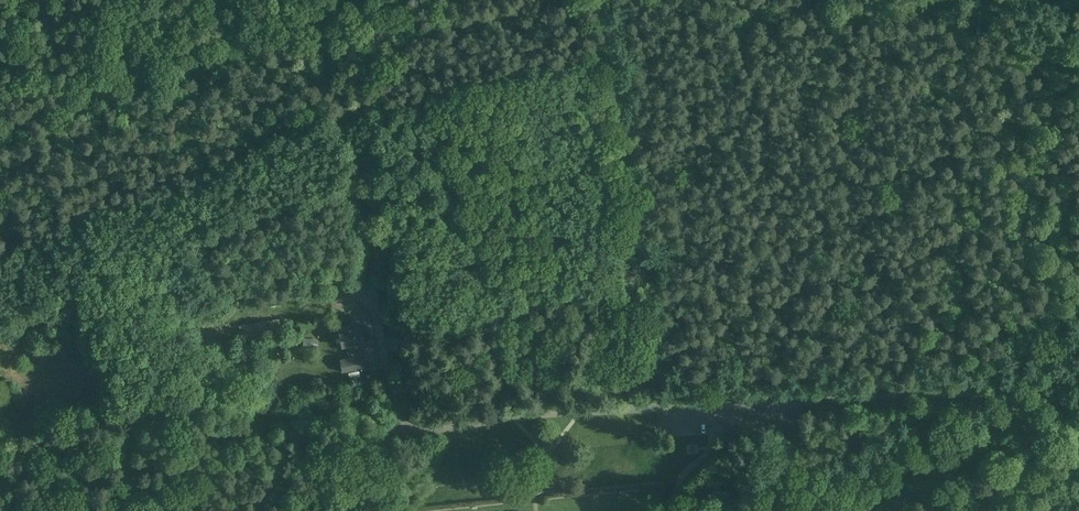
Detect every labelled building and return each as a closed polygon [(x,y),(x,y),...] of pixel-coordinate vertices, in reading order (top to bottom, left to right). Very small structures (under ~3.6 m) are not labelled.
[(360,323),(334,329),(338,350),(346,348),(348,358),(340,360),(343,373),(368,368),(366,354),(358,356),(356,346),(364,344),(360,323)] [(318,345),(318,337),(303,336),(302,344),(318,345)]
